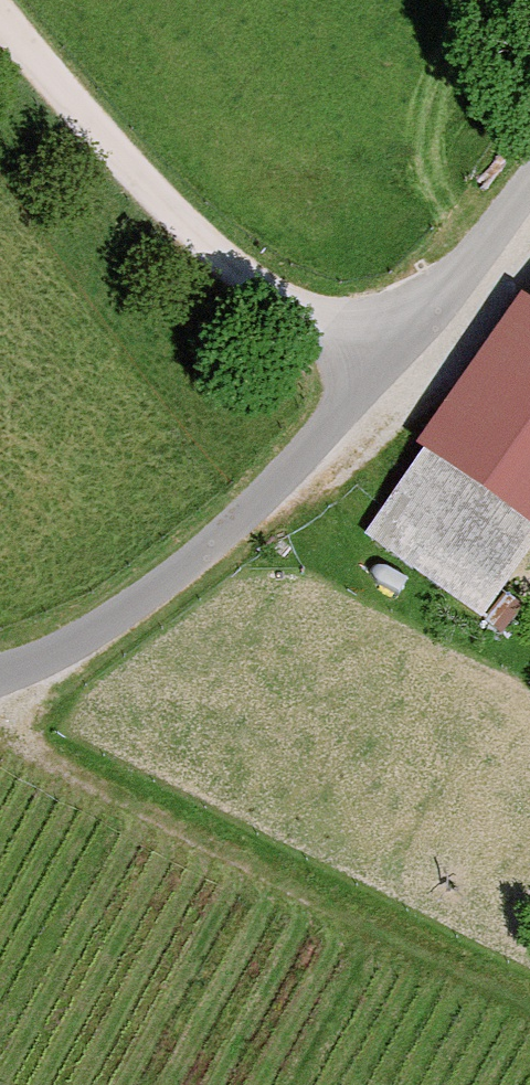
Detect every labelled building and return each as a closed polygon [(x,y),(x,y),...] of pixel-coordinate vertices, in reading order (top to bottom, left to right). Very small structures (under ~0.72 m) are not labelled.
[(369,540),(482,621),(529,553),(529,314),(369,540)]
